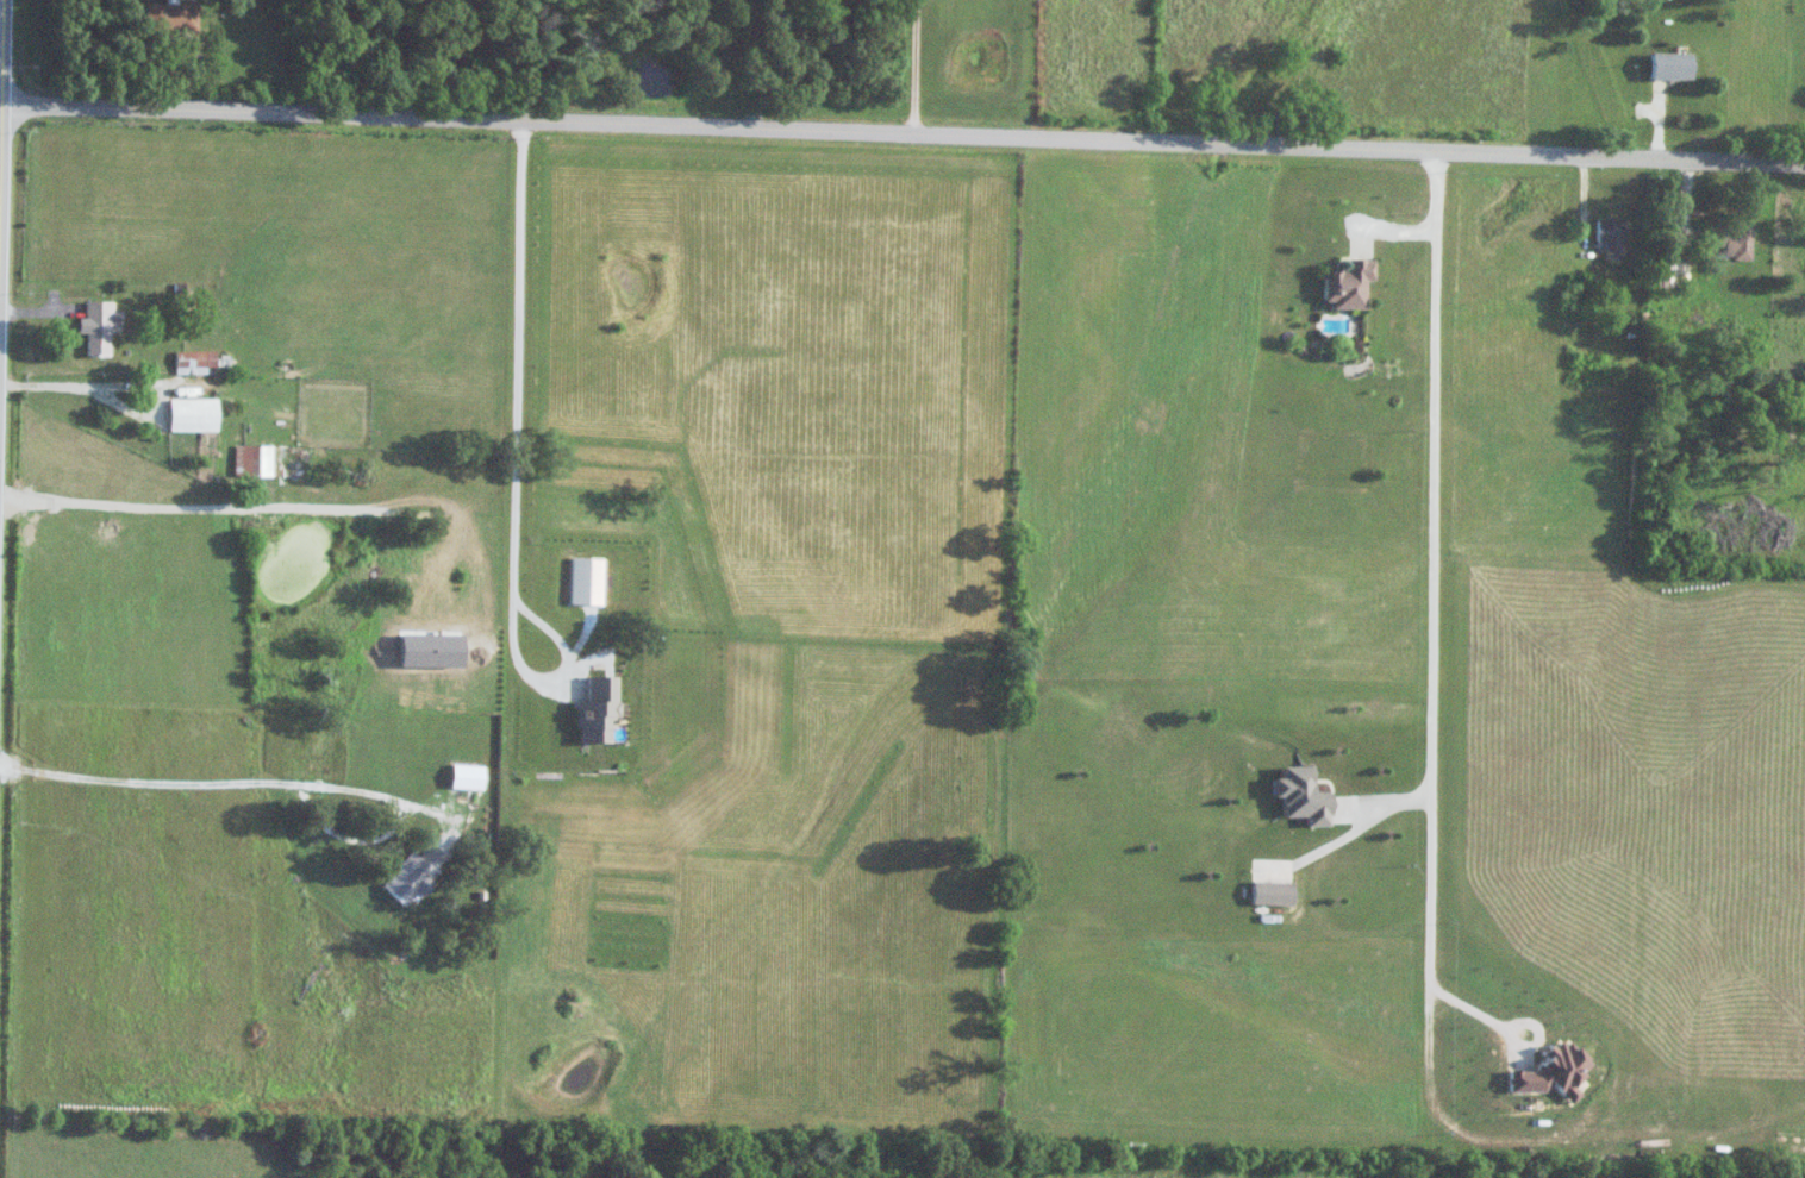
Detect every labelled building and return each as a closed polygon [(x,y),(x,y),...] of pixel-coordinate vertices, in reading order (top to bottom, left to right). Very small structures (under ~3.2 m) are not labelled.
[(145,30),(196,30),(196,4),(145,4),(145,30)] [(1690,52),(1650,52),(1650,78),(1690,78),(1690,52)] [(1622,218),(1596,218),(1596,241),(1604,241),(1604,260),(1622,260),(1622,218)] [(1751,258),(1751,222),(1706,222),(1706,258),(1751,258)] [(1346,272),(1322,272),(1322,307),(1364,308),(1364,281),(1372,281),(1372,259),(1346,259),(1346,272)] [(83,356),(107,356),(107,326),(119,326),(119,311),(110,311),(110,302),(82,303),(83,356)] [(212,352),(173,352),(173,374),(212,374),(212,352)] [(215,400),(168,399),(168,433),(215,433),(215,400)] [(234,477),(308,477),(308,446),(234,446),(234,477)] [(606,745),(606,718),(613,718),(613,678),(584,677),(584,702),(574,702),(574,745),(606,745)]
